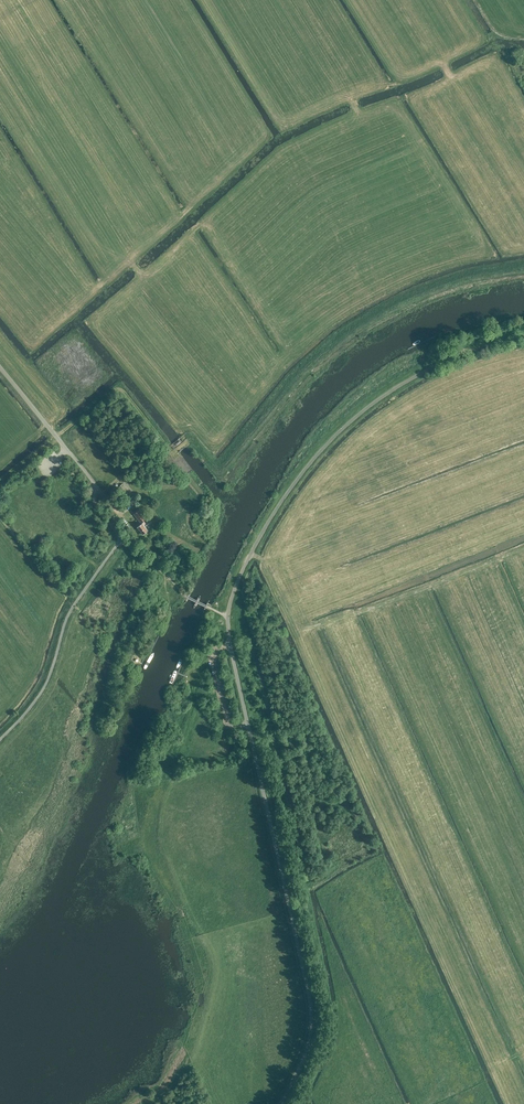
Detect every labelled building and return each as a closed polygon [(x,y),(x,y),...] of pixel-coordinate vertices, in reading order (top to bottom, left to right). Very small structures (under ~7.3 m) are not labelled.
[(100,363),(91,360),(88,370),(97,373),(100,363)] [(122,484),(119,487),(118,487),(129,500),(133,496),(122,484)] [(146,523),(145,522),(144,521),(143,521),(142,520),(145,518),(139,510),(134,514),(141,524),(137,527),(142,533),(147,529),(143,525),(146,523)]
